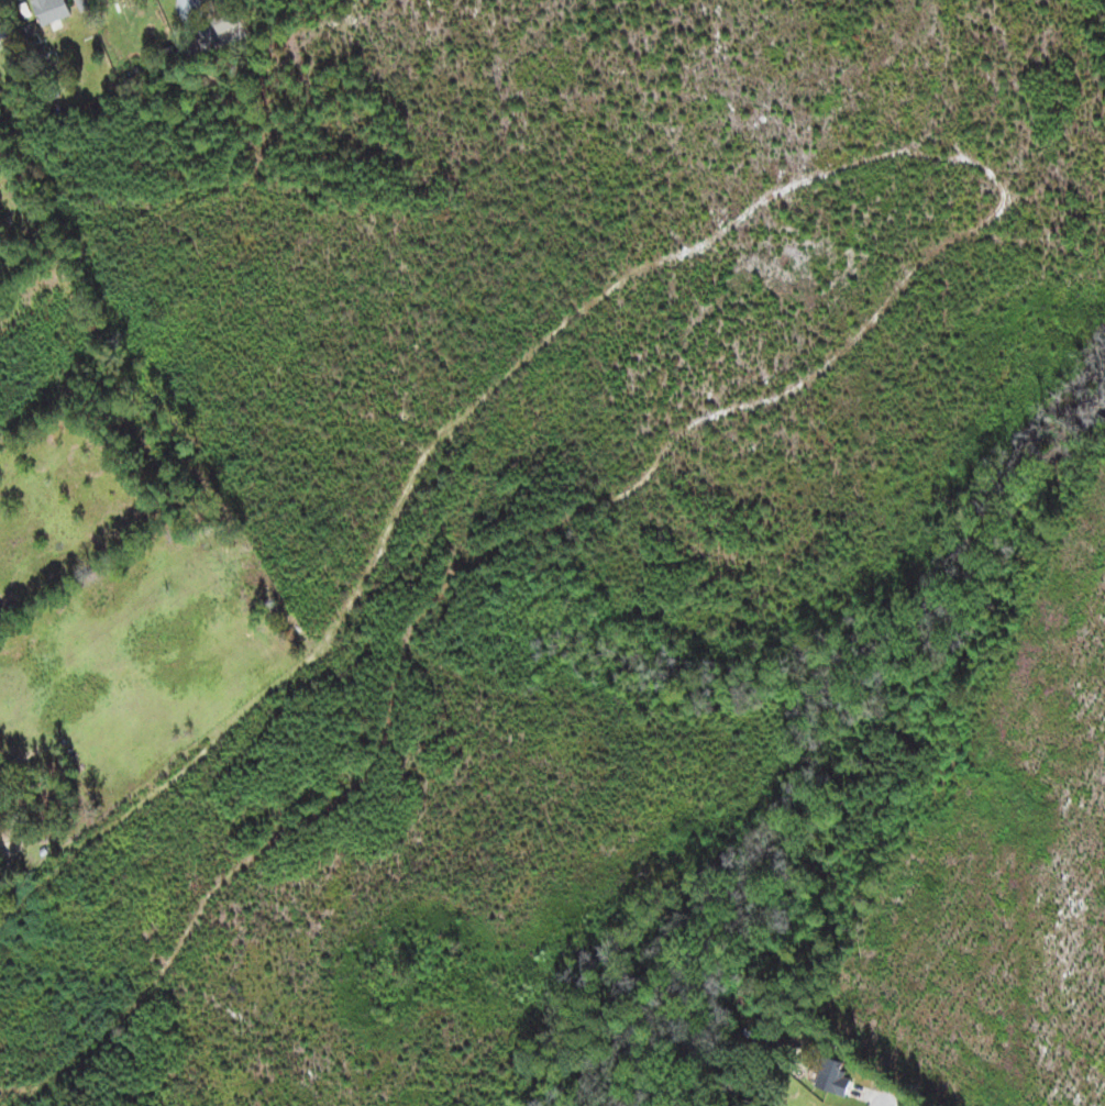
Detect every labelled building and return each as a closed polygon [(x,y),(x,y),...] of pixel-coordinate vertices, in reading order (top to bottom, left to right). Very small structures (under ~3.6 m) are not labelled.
[(70,17),(64,0),(34,0),(32,1),(40,26),(70,17)] [(209,18),(214,35),(236,27),(230,10),(209,18)] [(814,1087),(845,1097),(850,1078),(841,1075),(845,1064),(823,1057),(814,1087)]
